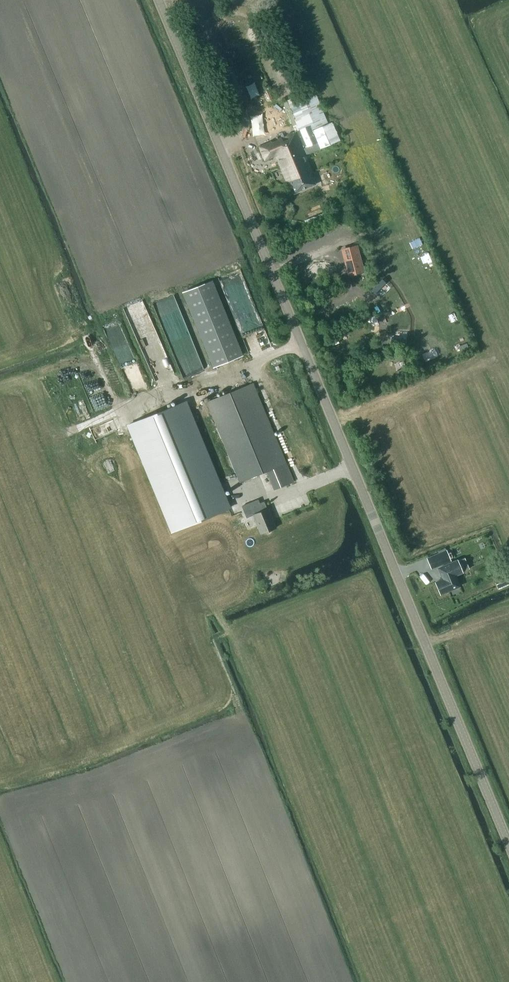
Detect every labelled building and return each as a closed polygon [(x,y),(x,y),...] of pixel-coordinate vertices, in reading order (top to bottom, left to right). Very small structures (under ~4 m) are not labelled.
[(270,142),(259,146),(265,160),(276,155),(288,182),(290,182),(290,184),(294,192),(314,184),(309,173),(312,172),(307,159),(306,156),(305,155),(302,148),(318,142),(320,149),(339,141),(332,122),(329,124),(314,89),(283,102),(292,124),(298,121),(297,118),(309,113),(313,123),(295,131),(284,136),(281,137),(278,139),(278,140),(270,143),(270,142)] [(363,271),(356,246),(344,249),(349,267),(354,266),(356,273),(363,271)] [(215,366),(243,355),(212,281),(184,292),(215,366)] [(132,357),(119,323),(104,328),(117,362),(132,357)] [(207,401),(247,500),(294,481),(254,383),(207,401)] [(172,531),(230,507),(186,401),(130,425),(172,531)] [(253,514),(261,533),(276,527),(268,508),(267,508),(264,501),(251,507),(254,514),(253,514)] [(428,558),(432,567),(450,559),(446,550),(428,558)] [(441,594),(459,586),(454,575),(463,571),(458,560),(439,568),(443,579),(435,582),(441,594)]
